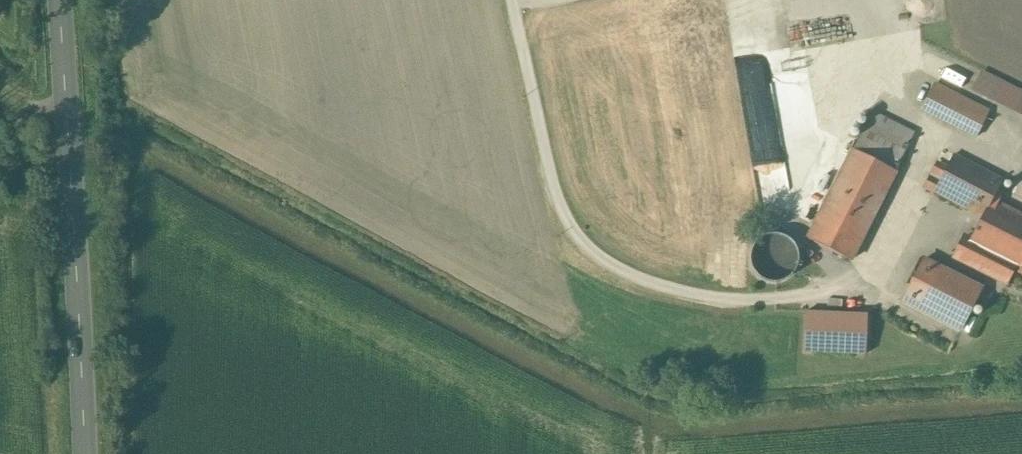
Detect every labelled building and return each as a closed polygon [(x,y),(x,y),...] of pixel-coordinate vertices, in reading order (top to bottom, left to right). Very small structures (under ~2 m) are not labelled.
[(1013,75),(1003,96),(1021,105),(1021,79),(1013,75)] [(957,97),(932,85),(920,108),(945,121),(957,97)] [(913,134),(870,112),(851,149),(895,171),(913,134)] [(895,171),(851,149),(806,238),(849,260),(895,171)] [(1001,181),(952,155),(933,191),(981,217),(981,216),(991,200),(1001,181)] [(991,200),(981,216),(981,217),(966,245),(1019,271),(1021,264),(1021,216),(991,200)] [(779,234),(772,233),(766,234),(762,236),(758,238),(756,240),(754,242),(752,245),(750,248),(749,251),(749,255),(748,258),(749,262),(749,264),(750,266),(752,271),(756,275),(758,277),(761,279),(765,281),(770,282),(774,282),(779,281),(784,279),(787,277),(790,275),(792,273),(793,271),(795,269),(796,266),(796,264),(797,261),(797,257),(797,253),(796,250),(795,247),(793,244),(790,241),(788,239),(785,237),(782,235),(779,234)] [(980,288),(923,258),(901,300),(959,329),(980,288)] [(865,313),(805,311),(803,352),(864,354),(865,313)]
